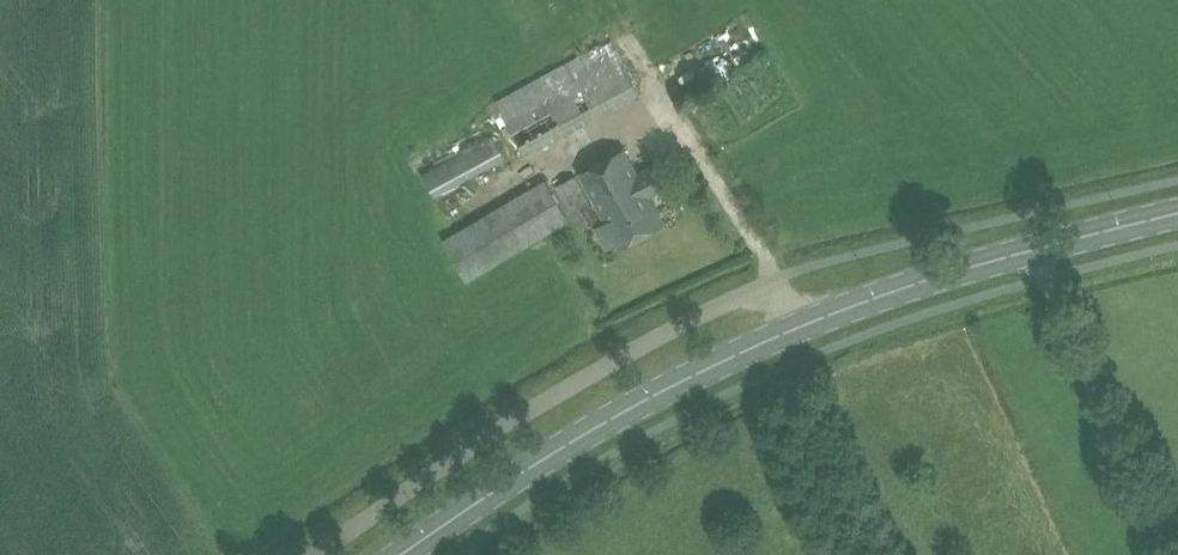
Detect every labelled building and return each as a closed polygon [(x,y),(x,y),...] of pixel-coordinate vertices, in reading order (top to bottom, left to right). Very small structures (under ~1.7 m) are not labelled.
[(543,76),(571,129),(638,94),(610,41),(543,76)] [(493,134),(422,173),(434,196),(505,157),(493,134)] [(581,173),(608,222),(597,228),(608,248),(618,242),(620,246),(663,223),(649,196),(666,187),(655,166),(638,176),(624,150),(581,173)] [(556,185),(580,229),(600,219),(576,175),(556,185)] [(545,178),(442,239),(467,281),(569,220),(545,178)]
